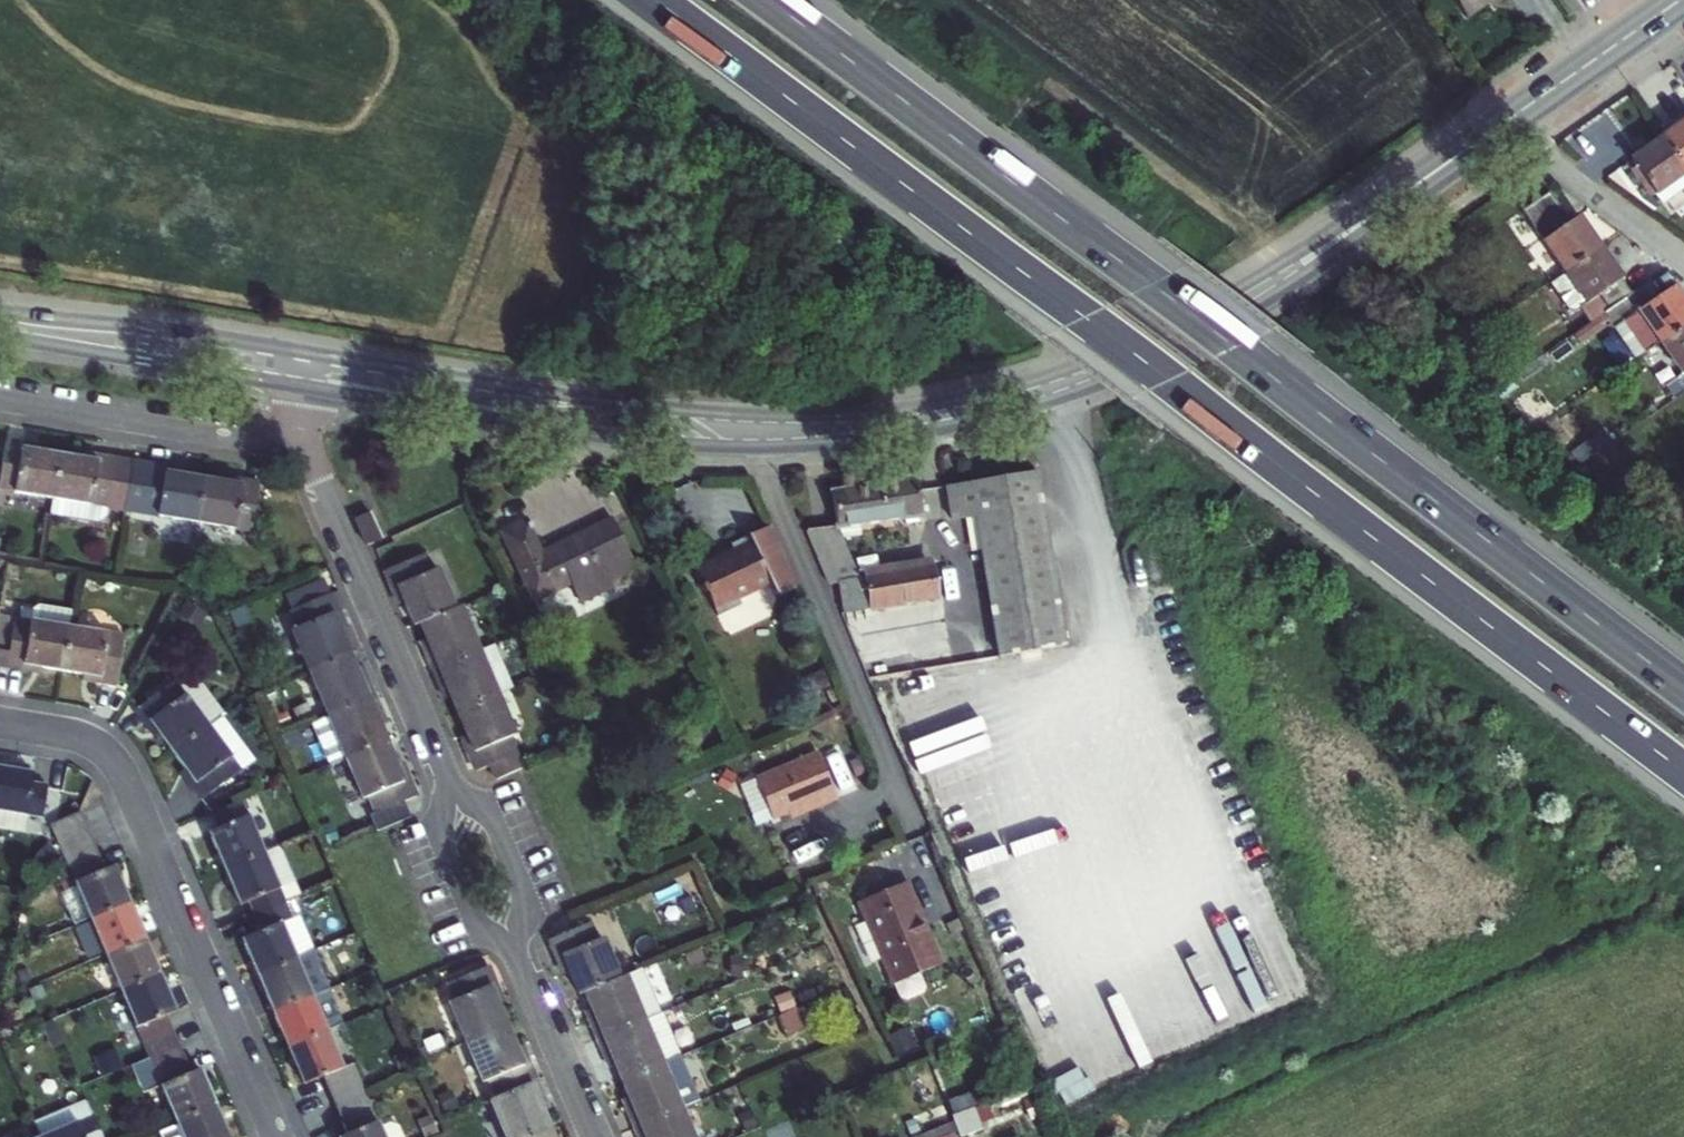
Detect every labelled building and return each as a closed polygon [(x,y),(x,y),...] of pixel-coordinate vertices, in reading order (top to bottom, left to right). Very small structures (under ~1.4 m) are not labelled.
[(1466,19),(1489,3),(1493,0),(1453,0),(1466,19)] [(1662,137),(1683,169),(1683,122),(1662,137)] [(1654,195),(1683,174),(1683,169),(1662,137),(1629,159),(1654,195)] [(1654,195),(1661,205),(1683,189),(1683,174),(1654,195)] [(1521,211),(1563,272),(1598,247),(1577,216),(1570,222),(1549,191),(1521,211)] [(1630,293),(1598,247),(1563,272),(1549,282),(1567,308),(1574,309),(1585,326),(1594,319),(1603,313),(1630,293)] [(1395,281),(1381,290),(1388,299),(1402,290),(1395,281)] [(1635,359),(1659,342),(1683,325),(1683,301),(1674,285),(1659,296),(1649,281),(1630,293),(1603,313),(1635,359)] [(1659,342),(1681,374),(1665,385),(1675,400),(1683,393),(1683,325),(1659,342)] [(1457,370),(1468,357),(1462,352),(1451,365),(1457,370)] [(1585,463),(1613,443),(1603,430),(1571,453),(1585,463)] [(60,456),(31,451),(32,446),(6,442),(2,466),(0,477),(0,491),(53,500),(60,456)] [(53,500),(91,506),(99,457),(89,456),(88,461),(60,456),(53,500)] [(132,463),(99,457),(91,506),(107,508),(124,511),(132,463)] [(132,463),(124,511),(196,523),(203,479),(174,475),(175,470),(132,463)] [(1036,473),(946,487),(952,520),(975,517),(998,657),(1064,646),(1036,473)] [(234,529),(242,481),(232,479),(232,484),(203,479),(196,523),(234,529)] [(922,516),(917,479),(831,492),(837,527),(837,528),(838,528),(922,516)] [(259,484),(242,481),(234,529),(251,532),(259,484)] [(106,517),(107,508),(91,506),(53,500),(50,516),(99,524),(106,517)] [(382,537),(370,512),(355,520),(366,544),(382,537)] [(581,604),(639,577),(611,520),(541,553),(526,522),(500,533),(533,603),(571,585),(581,604)] [(730,546),(733,551),(694,570),(717,617),(740,606),(737,598),(770,583),(777,597),(796,588),(770,526),(747,537),(730,546)] [(838,582),(859,578),(838,528),(837,528),(837,527),(806,531),(829,585),(838,584),(838,582)] [(392,590),(397,587),(432,573),(424,555),(384,572),(392,590)] [(931,567),(859,578),(838,582),(838,584),(843,613),(936,598),(931,567)] [(432,573),(397,587),(405,605),(414,627),(420,624),(454,610),(437,571),(432,573)] [(284,596),(291,611),(330,595),(323,580),(284,596)] [(405,605),(397,587),(392,590),(396,600),(399,607),(405,605)] [(297,629),(292,631),(309,671),(349,655),(339,632),(332,616),(338,613),(330,595),(291,611),(290,612),(297,629)] [(186,599),(178,613),(193,622),(202,607),(186,599)] [(235,628),(251,621),(244,605),(228,612),(235,628)] [(33,667),(23,665),(33,606),(27,611),(25,621),(18,620),(0,617),(0,667),(32,672),(33,667)] [(66,611),(33,606),(23,665),(33,667),(62,672),(69,629),(71,618),(66,611)] [(460,608),(454,610),(420,624),(426,640),(429,647),(423,649),(433,671),(479,652),(460,608)] [(25,621),(27,611),(20,609),(18,620),(25,621)] [(290,612),(284,614),(292,631),(297,629),(290,612)] [(338,613),(332,616),(339,632),(345,630),(342,622),(338,613)] [(62,672),(90,676),(100,678),(106,634),(69,629),(62,672)] [(124,637),(106,634),(100,678),(90,676),(90,682),(116,686),(124,637)] [(426,640),(421,642),(422,647),(423,649),(429,647),(426,640)] [(479,652),(497,697),(512,690),(493,646),(479,652)] [(457,713),(497,697),(479,652),(433,671),(442,693),(448,691),(451,698),(457,713)] [(349,655),(309,671),(327,716),(373,696),(364,675),(358,677),(355,670),(349,655)] [(361,668),(355,670),(358,677),(364,675),(362,671),(361,668)] [(918,676),(932,762),(980,754),(966,668),(918,676)] [(190,671),(174,682),(182,693),(185,696),(200,685),(190,671)] [(174,682),(171,677),(143,697),(146,702),(174,682)] [(146,719),(182,693),(174,682),(146,702),(135,711),(150,733),(154,730),(146,719)] [(200,685),(185,696),(207,727),(220,718),(223,716),(200,685)] [(267,702),(277,698),(273,688),(263,693),(267,702)] [(448,691),(442,693),(444,697),(445,700),(451,698),(448,691)] [(185,696),(182,693),(146,719),(154,730),(171,753),(207,727),(185,696)] [(327,716),(346,760),(386,743),(379,728),(376,721),(382,719),(373,696),(327,716)] [(466,736),(474,753),(508,738),(514,736),(497,697),(457,713),(466,736)] [(307,701),(292,708),(297,719),(312,713),(307,701)] [(291,723),(286,711),(274,716),(279,728),(291,723)] [(332,766),(346,760),(327,716),(313,722),(332,766)] [(220,718),(207,727),(230,758),(242,749),(220,718)] [(382,719),(376,721),(379,728),(385,726),(384,722),(382,719)] [(171,753),(189,777),(194,784),(230,758),(207,727),(171,753)] [(466,736),(461,738),(465,749),(468,755),(474,753),(466,736)] [(508,738),(474,753),(468,755),(475,773),(490,767),(496,782),(522,771),(508,738)] [(368,797),(403,783),(395,765),(386,743),(346,760),(363,800),(368,797)] [(252,763),(242,749),(230,758),(240,772),(252,763)] [(804,813),(837,800),(818,754),(755,781),(772,820),(788,814),(802,808),(804,813)] [(860,756),(847,762),(854,778),(868,772),(860,756)] [(240,772),(230,758),(194,784),(189,777),(185,780),(200,801),(240,772)] [(401,763),(395,765),(403,783),(408,780),(405,772),(401,763)] [(25,816),(31,784),(32,774),(0,769),(0,812),(25,816)] [(735,775),(725,769),(716,784),(727,790),(735,775)] [(408,780),(403,783),(368,797),(375,814),(403,803),(416,797),(408,780)] [(756,827),(772,820),(755,781),(740,787),(756,827)] [(31,784),(25,816),(41,819),(47,787),(31,784)] [(217,830),(248,817),(263,811),(256,795),(211,815),(217,830)] [(410,818),(403,803),(375,814),(369,817),(376,833),(410,818)] [(804,813),(802,808),(788,814),(791,819),(797,816),(804,813)] [(25,816),(0,812),(0,830),(22,833),(25,816)] [(85,828),(79,812),(50,825),(56,840),(85,828)] [(263,854),(248,817),(217,830),(208,834),(224,870),(263,854)] [(338,840),(331,821),(319,826),(326,845),(338,840)] [(85,828),(56,840),(62,855),(92,842),(85,828)] [(92,842),(62,855),(68,869),(98,856),(92,842)] [(59,854),(47,843),(31,859),(43,870),(59,854)] [(279,890),(285,904),(293,901),(301,897),(279,847),(263,854),(279,890)] [(248,903),(279,890),(263,854),(224,870),(239,907),(248,903)] [(68,869),(74,884),(104,871),(98,856),(68,869)] [(104,871),(74,884),(77,889),(90,920),(129,903),(113,867),(104,871)] [(677,903),(693,896),(683,875),(668,882),(677,903)] [(892,984),(893,984),(919,973),(942,963),(906,881),(857,902),(892,984)] [(77,889),(61,896),(74,927),(90,920),(77,889)] [(285,904),(279,890),(248,903),(254,917),(285,904)] [(281,924),(300,916),(293,901),(285,904),(254,917),(260,932),(281,924)] [(129,903),(90,920),(105,956),(144,940),(129,903)] [(300,916),(281,924),(296,960),(314,952),(300,916)] [(257,977),(296,960),(281,924),(260,932),(241,940),(257,977)] [(557,959),(562,957),(597,942),(589,924),(549,941),(557,959)] [(159,976),(144,940),(105,956),(120,993),(159,976)] [(597,942),(562,957),(570,974),(579,996),(585,994),(619,979),(602,940),(597,942)] [(704,959),(699,949),(684,955),(688,965),(704,959)] [(314,952),(296,960),(311,996),(329,989),(314,952)] [(562,957),(557,959),(561,969),(564,976),(570,974),(562,957)] [(743,958),(729,957),(729,975),(742,976),(742,970),(747,970),(747,961),(743,961),(743,958)] [(311,996),(296,960),(257,977),(272,1013),(311,996)] [(455,1002),(489,987),(495,985),(487,967),(447,984),(455,1002)] [(21,983),(31,980),(27,968),(16,972),(21,983)] [(625,977),(643,1021),(660,1014),(642,970),(625,977)] [(919,973),(893,984),(899,997),(905,1000),(922,993),(925,986),(919,973)] [(120,993),(136,1030),(165,1017),(175,1013),(159,976),(120,993)] [(598,1040),(643,1021),(625,977),(619,979),(585,994),(591,1009),(594,1016),(588,1018),(598,1040)] [(46,996),(41,984),(28,989),(33,1001),(46,996)] [(496,1005),(502,1002),(499,994),(495,985),(489,987),(496,1005)] [(496,1005),(489,987),(455,1002),(449,1004),(466,1044),(506,1027),(496,1005)] [(329,989),(311,996),(327,1032),(345,1025),(329,989)] [(779,1012),(794,1006),(789,991),(773,997),(779,1012)] [(327,1032),(311,996),(272,1013),(287,1049),(327,1032)] [(591,1009),(585,1011),(588,1018),(594,1016),(591,1009)] [(802,1027),(796,1010),(778,1017),(785,1033),(802,1027)] [(660,1014),(643,1021),(662,1066),(679,1058),(660,1014)] [(165,1017),(136,1030),(142,1044),(172,1032),(165,1017)] [(50,1046),(61,1041),(52,1020),(41,1024),(50,1046)] [(622,1082),(662,1066),(643,1021),(598,1040),(607,1063),(613,1060),(616,1067),(622,1082)] [(488,1081),(523,1066),(515,1049),(506,1027),(466,1044),(482,1083),(488,1081)] [(894,1056),(914,1047),(907,1028),(886,1036),(894,1056)] [(178,1046),(172,1032),(142,1044),(148,1059),(178,1046)] [(322,1078),(342,1069),(327,1032),(287,1049),(303,1086),(322,1078)] [(439,1034),(423,1041),(428,1052),(444,1045),(439,1034)] [(184,1061),(178,1046),(148,1059),(155,1073),(184,1061)] [(101,1075),(123,1067),(116,1047),(94,1056),(101,1075)] [(521,1047),(515,1049),(523,1066),(528,1064),(522,1051),(521,1047)] [(403,1052),(393,1057),(398,1070),(409,1065),(403,1052)] [(679,1058),(662,1066),(681,1110),(698,1103),(679,1058)] [(161,1087),(155,1073),(148,1059),(131,1066),(143,1095),(161,1087)] [(613,1060),(607,1063),(610,1069),(616,1067),(613,1060)] [(155,1073),(161,1087),(190,1075),(184,1061),(155,1073)] [(352,1064),(342,1069),(322,1078),(328,1093),(358,1080),(352,1064)] [(528,1064),(523,1066),(488,1081),(495,1099),(536,1082),(528,1064)] [(681,1110),(662,1066),(622,1082),(629,1098),(632,1104),(626,1107),(635,1129),(681,1110)] [(200,1071),(190,1075),(161,1087),(176,1124),(215,1107),(200,1071)] [(358,1080),(328,1093),(335,1107),(365,1094),(358,1080)] [(489,1101),(505,1136),(528,1136),(548,1128),(542,1113),(539,1106),(545,1104),(536,1082),(495,1099),(489,1101)] [(1035,1084),(987,1103),(989,1109),(1038,1091),(1035,1084)] [(444,1113),(458,1107),(450,1089),(436,1095),(444,1113)] [(949,1100),(953,1112),(977,1103),(972,1091),(949,1100)] [(365,1094),(335,1107),(341,1121),(371,1109),(365,1094)] [(1035,1096),(1024,1100),(1031,1119),(1042,1115),(1035,1096)] [(629,1098),(623,1100),(626,1107),(632,1104),(629,1098)] [(39,1136),(43,1136),(76,1123),(92,1116),(85,1101),(33,1123),(39,1136)] [(987,1103),(973,1108),(979,1123),(993,1118),(989,1109),(987,1103)] [(545,1104),(539,1106),(542,1113),(548,1110),(546,1107),(545,1104)] [(215,1107),(176,1124),(182,1136),(228,1136),(215,1107)] [(953,1121),(957,1131),(960,1136),(961,1136),(981,1129),(979,1123),(973,1108),(973,1107),(951,1116),(953,1121)] [(341,1121),(346,1136),(377,1123),(371,1109),(341,1121)] [(681,1110),(635,1129),(638,1136),(692,1136),(681,1110)] [(745,1132),(757,1127),(749,1110),(738,1115),(745,1132)] [(418,1121),(424,1136),(427,1136),(438,1133),(431,1115),(418,1121)] [(76,1123),(82,1136),(101,1136),(92,1116),(76,1123)] [(953,1121),(912,1136),(942,1136),(950,1134),(957,1131),(953,1121)] [(76,1123),(43,1136),(82,1136),(76,1123)] [(377,1123),(346,1136),(344,1136),(383,1136),(379,1129),(377,1123)] [(176,1124),(158,1131),(160,1136),(182,1136),(176,1124)] [(383,1136),(401,1136),(397,1128),(390,1124),(379,1129),(383,1136)] [(528,1136),(552,1136),(548,1128),(528,1136)]
